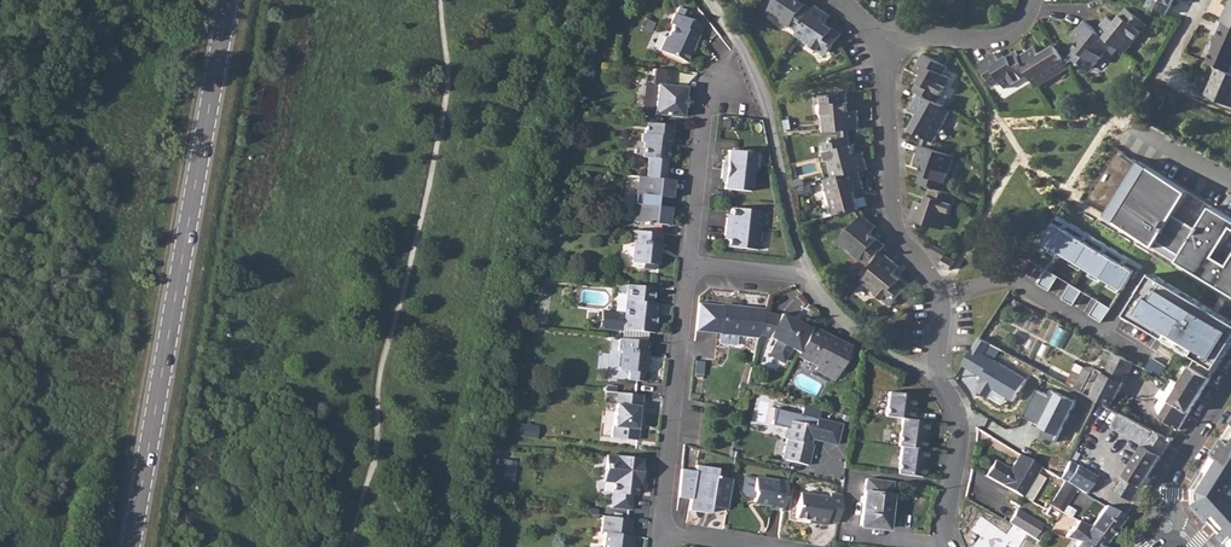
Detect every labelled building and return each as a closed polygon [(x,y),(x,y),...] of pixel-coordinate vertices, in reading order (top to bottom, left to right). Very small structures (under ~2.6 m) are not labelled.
[(771,4),(778,8),(774,14),(790,25),(792,22),(800,27),(812,9),(798,0),(774,0),(771,4)] [(1173,0),(1149,0),(1146,6),(1166,14),(1173,0)] [(1219,20),(1230,25),(1230,0),(1226,9),(1224,9),(1219,20)] [(812,9),(800,27),(807,32),(803,39),(819,50),(822,46),(830,51),(841,33),(826,23),(831,15),(815,5),(812,9)] [(685,62),(690,51),(688,50),(692,42),(694,43),(702,26),(687,19),(690,12),(679,7),(676,14),(674,13),(670,23),(672,24),(668,34),(664,35),(658,48),(685,62)] [(1108,16),(1097,30),(1106,37),(1112,42),(1119,48),(1123,41),(1130,46),(1141,31),(1138,27),(1144,21),(1127,7),(1116,22),(1108,16)] [(1207,62),(1219,67),(1224,69),(1230,72),(1230,25),(1219,20),(1218,19),(1212,34),(1214,34),(1218,36),(1212,49),(1207,62)] [(1080,42),(1069,55),(1074,59),(1086,69),(1090,63),(1094,65),(1107,49),(1101,44),(1106,37),(1097,30),(1084,20),(1073,35),(1080,42)] [(719,34),(707,44),(717,56),(729,47),(719,34)] [(1034,47),(1019,56),(1027,70),(1029,74),(1033,79),(1040,75),(1044,82),(1061,72),(1059,68),(1067,63),(1064,59),(1055,45),(1039,54),(1034,47)] [(1019,56),(1015,51),(1000,60),(995,52),(979,62),(993,86),(1000,82),(1004,88),(1021,78),(1019,75),(1027,70),(1019,56)] [(923,74),(914,90),(919,92),(937,102),(950,78),(943,73),(947,66),(923,53),(915,70),(923,74)] [(1207,93),(1230,104),(1230,72),(1224,69),(1219,67),(1207,93)] [(674,71),(652,69),(651,85),(654,85),(653,100),(648,104),(648,110),(651,114),(680,117),(682,107),(683,97),(684,87),(673,86),(674,71)] [(826,102),(822,102),(824,123),(832,122),(832,130),(843,129),(848,129),(860,128),(858,109),(849,110),(847,92),(826,94),(826,102)] [(937,102),(919,92),(911,109),(919,113),(910,129),(924,137),(929,139),(929,140),(933,133),(937,135),(947,117),(940,113),(944,106),(937,102)] [(1160,93),(1152,107),(1159,111),(1167,97),(1160,93)] [(670,125),(644,122),(643,131),(640,132),(640,141),(641,143),(640,155),(664,158),(666,135),(669,135),(670,125)] [(830,148),(826,149),(831,169),(839,167),(841,175),(860,170),(867,169),(863,150),(854,152),(849,135),(844,136),(828,140),(830,148)] [(924,165),(919,182),(932,186),(939,188),(941,182),(946,183),(952,164),(945,162),(947,153),(926,146),(921,144),(915,162),(924,165)] [(720,159),(720,169),(750,172),(752,152),(725,150),(725,159),(720,159)] [(1105,214),(1115,220),(1149,165),(1140,159),(1105,214)] [(1199,229),(1175,214),(1189,191),(1149,165),(1115,220),(1230,292),(1230,260),(1228,264),(1215,255),(1230,230),(1230,217),(1213,206),(1199,229)] [(750,172),(720,169),(719,178),(722,178),(721,188),(748,191),(750,172)] [(835,185),(827,187),(833,206),(837,205),(839,214),(854,210),(860,208),(856,191),(864,189),(860,170),(841,175),(833,177),(835,185)] [(663,178),(636,176),(632,220),(666,224),(668,206),(654,205),(655,195),(662,196),(663,178)] [(939,188),(932,186),(926,204),(917,201),(911,219),(937,227),(939,220),(947,222),(953,203),(949,202),(952,193),(943,190),(939,188)] [(723,217),(722,226),(758,230),(760,211),(728,207),(728,217),(723,217)] [(859,219),(845,235),(851,240),(846,246),(861,259),(864,256),(871,262),(877,254),(881,250),(885,246),(872,234),(877,227),(863,214),(859,219)] [(1059,216),(1057,219),(1139,270),(1142,266),(1059,216)] [(1055,223),(1043,242),(1122,290),(1134,271),(1055,223)] [(758,230),(722,226),(722,235),(725,235),(725,246),(756,249),(758,230)] [(657,233),(629,230),(628,241),(632,241),(629,261),(639,262),(639,268),(650,269),(650,263),(653,264),(655,246),(655,242),(656,242),(657,233)] [(932,250),(932,251),(945,258),(946,255),(948,252),(935,245),(932,250)] [(882,258),(868,276),(874,281),(869,286),(884,299),(887,296),(894,302),(908,285),(894,273),(900,266),(886,254),(882,258)] [(945,258),(941,263),(951,269),(956,260),(946,255),(945,258)] [(1039,284),(1050,291),(1059,276),(1048,270),(1039,284)] [(1129,314),(1199,356),(1193,365),(1212,377),(1230,347),(1230,320),(1220,313),(1215,320),(1209,316),(1213,309),(1193,297),(1191,300),(1184,296),(1186,293),(1154,273),(1129,314)] [(651,286),(624,284),(620,328),(652,332),(654,315),(652,311),(653,302),(649,302),(651,286)] [(1083,291),(1072,284),(1063,299),(1074,305),(1083,291)] [(1090,315),(1102,322),(1111,309),(1099,301),(1090,315)] [(721,305),(721,306),(697,304),(694,332),(718,334),(718,335),(757,340),(759,330),(763,314),(764,309),(721,305)] [(778,317),(763,314),(759,330),(769,332),(767,339),(774,342),(768,354),(769,358),(779,363),(783,361),(789,349),(797,353),(797,352),(809,328),(798,323),(797,325),(790,321),(791,319),(779,314),(778,317)] [(809,328),(797,352),(817,363),(815,366),(814,369),(833,380),(851,346),(837,339),(836,342),(809,328)] [(646,340),(616,337),(615,349),(620,350),(618,370),(627,371),(626,380),(640,381),(641,372),(642,372),(644,352),(645,352),(646,340)] [(1098,368),(1086,392),(1099,399),(1112,406),(1134,361),(1108,347),(1098,368)] [(1182,386),(1200,396),(1212,377),(1193,365),(1182,386)] [(1086,367),(1076,387),(1086,392),(1098,368),(1094,366),(1086,367)] [(1200,396),(1171,380),(1156,406),(1161,414),(1180,428),(1200,396)] [(640,394),(613,392),(603,391),(602,403),(614,404),(611,425),(609,425),(608,437),(636,440),(637,428),(634,428),(636,407),(639,407),(640,394)] [(900,446),(897,474),(920,476),(922,460),(925,460),(926,449),(921,449),(923,432),(925,432),(927,422),(916,420),(918,410),(911,409),(913,399),(906,394),(887,391),(884,416),(901,418),(897,446),(900,446)] [(1173,438),(1121,410),(1112,426),(1124,433),(1125,432),(1145,444),(1117,489),(1134,500),(1173,438)] [(785,438),(780,458),(807,465),(812,444),(809,443),(813,426),(787,419),(783,437),(785,438)] [(1230,439),(1225,436),(1214,453),(1219,456),(1205,479),(1200,475),(1194,485),(1199,488),(1200,502),(1195,505),(1210,522),(1214,517),(1227,531),(1223,535),(1229,543),(1230,541),(1230,438),(1230,439)] [(1020,453),(1015,461),(1037,473),(1041,467),(1020,453)] [(637,458),(607,455),(606,463),(604,463),(604,468),(606,469),(605,477),(612,478),(616,481),(615,492),(610,496),(609,507),(628,509),(629,494),(633,494),(633,483),(638,481),(638,476),(637,475),(637,471),(639,471),(640,460),(637,460),(637,458)] [(499,479),(514,482),(518,460),(503,458),(499,479)] [(1050,458),(1044,468),(1059,478),(1065,466),(1050,458)] [(995,460),(986,475),(1023,497),(1037,473),(1015,461),(1010,469),(995,460)] [(1065,466),(1059,478),(1064,481),(1077,489),(1084,493),(1094,475),(1068,460),(1065,466)] [(681,469),(678,497),(689,499),(687,511),(707,513),(708,506),(726,509),(730,480),(713,477),(714,469),(695,466),(694,471),(681,469)] [(752,503),(766,506),(771,506),(770,510),(781,511),(786,482),(775,481),(775,482),(753,478),(751,490),(753,493),(752,503)] [(886,528),(891,482),(865,479),(860,524),(886,528)] [(1064,481),(1050,505),(1063,511),(1077,489),(1064,481)] [(825,522),(836,523),(841,495),(829,493),(829,498),(799,493),(795,518),(813,522),(813,525),(825,527),(825,522)] [(1105,505),(1089,526),(1106,539),(1123,517),(1105,505)] [(1025,532),(1035,539),(1043,526),(1017,510),(1009,523),(1025,532)] [(601,515),(599,532),(603,532),(601,546),(628,546),(630,546),(632,535),(624,535),(625,533),(627,519),(601,515)] [(1064,537),(1070,539),(1076,543),(1081,546),(1100,546),(1106,539),(1089,526),(1078,520),(1064,537)] [(1039,541),(1035,539),(1025,532),(1017,546),(1036,546),(1039,541)]
